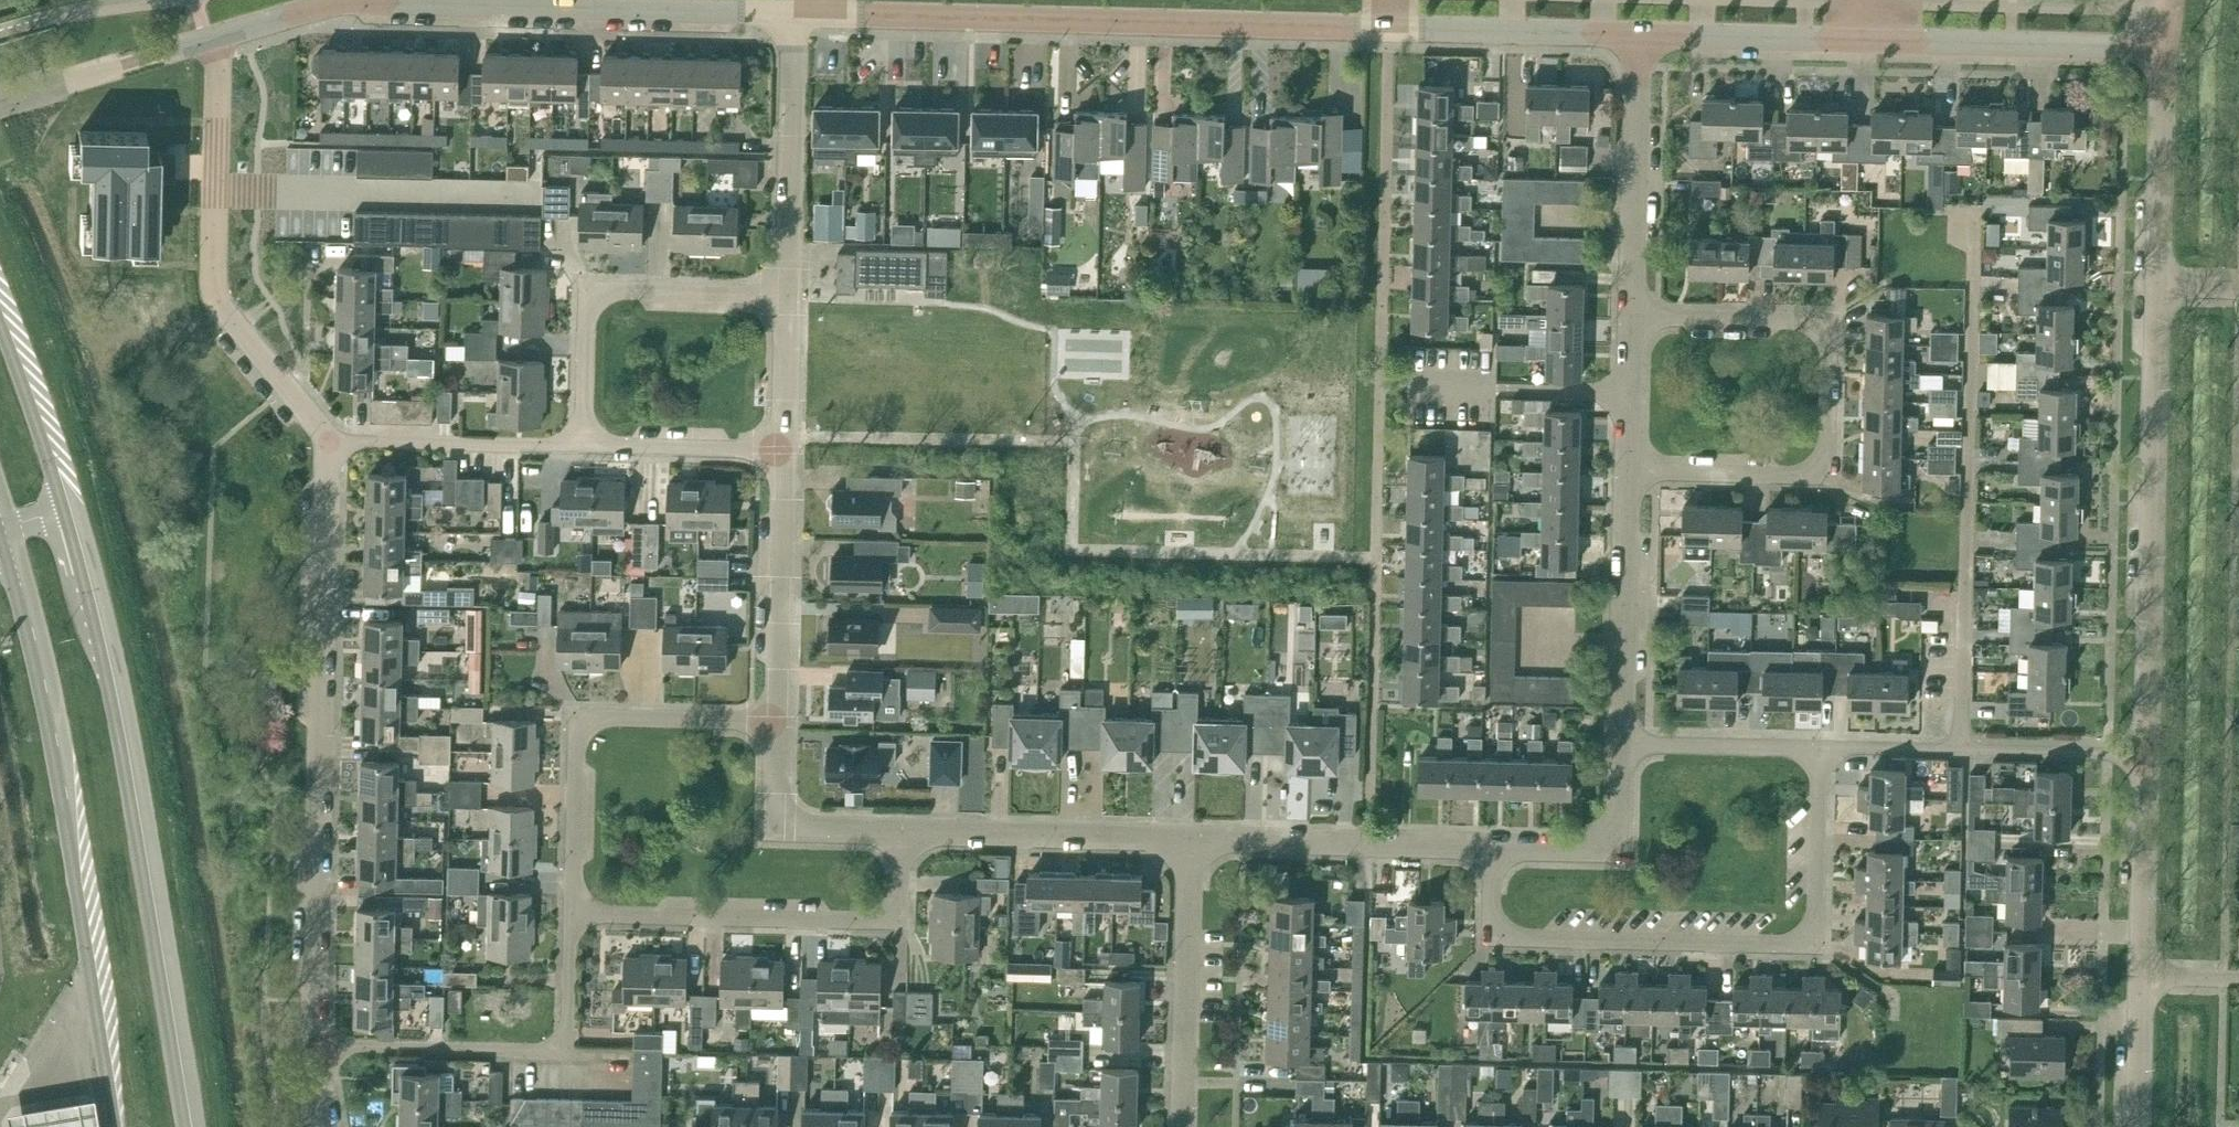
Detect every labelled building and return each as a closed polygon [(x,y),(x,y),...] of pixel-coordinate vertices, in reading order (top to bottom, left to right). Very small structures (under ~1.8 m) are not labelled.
[(322,75),(321,108),(333,109),(334,92),(345,92),(346,49),(346,45),(340,43),(338,49),(323,48),(323,53),(318,53),(313,58),(313,70),(318,75),(322,75)] [(362,49),(346,49),(345,92),(345,99),(356,99),(356,92),(368,92),(369,50),(369,46),(363,44),(362,49)] [(379,99),(379,93),(390,93),(392,50),(392,46),(386,44),(384,50),(369,50),(368,92),(367,99),(379,99)] [(407,51),(392,50),(390,93),(390,100),(401,100),(401,93),(413,93),(414,51),(414,47),(409,46),(407,51)] [(429,51),(414,51),(413,93),(412,100),(424,100),(424,93),(435,94),(436,51),(437,47),(436,47),(431,46),(429,51)] [(472,103),(473,72),(460,72),(460,48),(454,47),(452,51),(436,51),(435,94),(460,94),(459,103),(472,103)] [(486,73),(473,72),(472,103),(486,103),(486,96),(508,96),(510,49),(504,47),(502,53),(487,52),(486,73)] [(508,96),(531,96),(532,50),(527,48),(526,53),(511,53),(512,49),(510,49),(508,96)] [(534,50),(532,50),(531,96),(531,103),(542,104),(542,97),(554,97),(555,50),(550,49),(549,54),(534,53),(534,50)] [(556,51),(555,50),(554,97),(578,97),(577,116),(591,117),(591,98),(592,73),(579,72),(579,55),(580,51),(573,49),(572,54),(556,54),(556,51)] [(592,73),(591,98),(603,98),(626,99),(628,56),(628,52),(621,50),(619,55),(604,55),(603,73),(592,73)] [(642,56),(628,56),(626,99),(627,99),(627,105),(638,106),(638,99),(649,99),(650,56),(649,56),(649,53),(644,51),(642,56)] [(665,57),(650,56),(649,99),(649,106),(659,106),(659,100),(671,100),(672,57),(672,53),(666,51),(665,57)] [(671,100),(672,100),(671,107),(682,107),(682,100),(694,100),(695,57),(695,54),(689,52),(688,57),(672,57),(671,100)] [(711,58),(695,57),(694,100),(694,107),(705,108),(705,100),(716,101),(718,58),(717,58),(717,54),(712,53),(711,58)] [(716,101),(717,101),(717,108),(727,108),(727,101),(741,101),(741,94),(742,58),(739,59),(739,55),(734,53),(733,58),(718,58),(716,101)] [(1558,120),(1559,85),(1528,84),(1526,140),(1541,140),(1541,120),(1557,120),(1558,120)] [(1419,116),(1453,117),(1474,117),(1475,103),(1454,103),(1454,86),(1419,85),(1419,116)] [(1565,85),(1559,85),(1558,120),(1557,120),(1557,141),(1571,141),(1571,120),(1589,121),(1589,85),(1565,85)] [(1719,136),(1734,136),(1735,99),(1705,98),(1704,122),(1692,121),(1691,157),(1718,158),(1719,136)] [(1748,159),(1776,159),(1777,123),(1762,123),(1763,100),(1735,99),(1734,136),(1749,136),(1748,159)] [(1478,100),(1477,116),(1499,117),(1500,101),(1478,100)] [(1990,105),(1959,104),(1959,127),(1947,127),(1947,163),(1971,163),(1972,151),(1972,141),(1986,141),(1989,141),(1990,105)] [(2028,172),(2031,172),(2032,119),(2017,119),(2017,106),(1990,105),(1989,141),(2002,142),(2002,155),(2005,155),(2005,171),(2028,172)] [(816,106),(815,156),(846,156),(847,106),(816,106)] [(846,156),(846,163),(858,163),(858,151),(879,152),(880,107),(847,106),(846,156)] [(895,107),(894,152),(915,153),(915,164),(926,164),(927,108),(895,107)] [(2074,107),(2044,107),(2044,119),(2032,119),(2031,172),(2028,172),(2028,188),(2028,190),(2029,190),(2029,194),(2030,194),(2042,195),(2042,191),(2043,191),(2045,155),(2059,155),(2059,142),(2073,142),(2073,146),(2088,146),(2088,126),(2075,126),(2075,122),(2074,122),(2074,107)] [(927,108),(926,164),(937,164),(937,153),(958,153),(959,108),(927,108)] [(1323,117),(1298,117),(1297,161),(1321,161),(1320,183),(1341,183),(1343,108),(1324,109),(1323,117)] [(974,109),(973,154),(1005,154),(1006,109),(974,109)] [(1006,109),(1005,154),(1038,155),(1038,110),(1006,109)] [(1804,146),(1819,147),(1820,110),(1789,109),(1789,123),(1777,123),(1776,159),(1804,160),(1804,146)] [(1834,161),(1861,161),(1862,124),(1848,124),(1848,111),(1820,110),(1819,147),(1834,147),(1834,161)] [(1100,156),(1101,156),(1102,112),(1077,111),(1076,121),(1057,120),(1055,175),(1076,176),(1100,177),(1100,156)] [(1904,149),(1905,112),(1875,111),(1875,125),(1862,124),(1861,161),(1889,162),(1889,149),(1904,149)] [(1128,112),(1102,112),(1101,156),(1125,156),(1125,187),(1145,187),(1147,123),(1127,122),(1128,112)] [(1920,162),(1947,163),(1947,126),(1932,126),(1932,113),(1905,112),(1904,149),(1920,149),(1920,162)] [(1198,179),(1199,158),(1200,114),(1174,113),(1174,123),(1155,123),(1153,178),(1198,179)] [(1225,115),(1200,114),(1199,158),(1223,159),(1223,180),(1243,180),(1245,125),(1225,125),(1225,115)] [(1296,179),(1297,161),(1298,117),(1272,116),(1272,126),(1252,125),(1251,181),(1276,181),(1276,179),(1296,179)] [(1453,117),(1419,116),(1418,146),(1452,147),(1473,148),(1474,146),(1474,135),(1453,134),(1453,117)] [(79,130),(79,144),(69,144),(69,169),(81,169),(91,170),(90,214),(79,214),(79,244),(131,245),(131,255),(156,255),(156,246),(158,246),(160,179),(169,179),(169,154),(146,154),(147,132),(79,130)] [(322,141),(344,141),(344,131),(322,130),(322,141)] [(366,132),(344,131),(344,141),(366,142),(366,132)] [(366,142),(388,142),(389,132),(366,132),(366,142)] [(411,143),(411,133),(389,132),(388,142),(411,143)] [(411,143),(434,144),(434,133),(411,133),(411,143)] [(434,133),(434,144),(449,144),(449,134),(434,133)] [(486,145),(507,145),(508,135),(486,135),(486,145)] [(1474,135),(1474,146),(1487,146),(1487,135),(1474,135)] [(530,136),(530,146),(553,146),(553,137),(530,136)] [(577,137),(553,137),(553,146),(577,147),(590,147),(590,137),(577,137)] [(604,148),(625,148),(625,138),(604,138),(604,148)] [(648,139),(625,138),(625,148),(648,149),(648,139)] [(670,139),(648,139),(648,149),(670,149),(670,139)] [(670,139),(670,149),(693,150),(693,140),(670,139)] [(716,141),(693,140),(693,150),(716,150),(716,141)] [(742,141),(716,141),(716,150),(741,151),(742,141)] [(1587,170),(1588,156),(1588,144),(1561,144),(1561,155),(1560,169),(1587,170)] [(1418,146),(1417,176),(1452,177),(1473,178),(1473,164),(1452,164),(1452,147),(1418,146)] [(357,148),(357,175),(373,176),(374,149),(357,148)] [(374,149),(373,176),(388,176),(388,149),(374,149)] [(388,149),(388,176),(403,176),(403,149),(388,149)] [(403,149),(403,176),(418,176),(419,149),(403,149)] [(419,149),(418,176),(433,177),(433,150),(419,149)] [(572,154),(571,163),(592,163),(592,154),(572,154)] [(1523,155),(1510,155),(1510,167),(1523,168),(1523,155)] [(647,200),(660,200),(661,156),(649,156),(649,168),(648,168),(647,200)] [(661,156),(660,200),(673,200),(674,169),(682,169),(682,157),(661,156)] [(709,157),(708,171),(739,171),(739,158),(709,157)] [(508,163),(507,179),(529,179),(530,164),(508,163)] [(1498,165),(1485,165),(1485,178),(1498,178),(1498,165)] [(1944,169),(1944,192),(1960,192),(1960,169),(1944,169)] [(1030,175),(1030,194),(1044,195),(1045,175),(1030,175)] [(1452,177),(1417,176),(1416,206),(1451,207),(1472,208),(1473,195),(1451,194),(1452,177)] [(1535,217),(1535,200),(1536,178),(1504,177),(1503,217),(1535,217)] [(1548,201),(1548,179),(1536,178),(1535,200),(1548,201)] [(1548,179),(1548,201),(1560,201),(1561,179),(1548,179)] [(1573,201),(1574,179),(1561,179),(1560,201),(1573,201)] [(1586,179),(1574,179),(1573,201),(1586,202),(1586,179)] [(1693,179),(1693,193),(1721,194),(1721,179),(1693,179)] [(1155,195),(1165,195),(1165,182),(1155,182),(1155,195)] [(543,215),(556,216),(556,185),(544,185),(543,215)] [(571,186),(556,185),(556,216),(570,216),(571,186)] [(1731,196),(1731,185),(1722,185),(1722,196),(1731,196)] [(1234,188),(1234,200),(1258,201),(1258,188),(1234,188)] [(1763,202),(1763,188),(1751,188),(1750,202),(1763,202)] [(580,244),(595,245),(595,248),(610,249),(612,202),(613,202),(614,192),(582,190),(580,244)] [(1777,190),(1765,190),(1765,202),(1777,201),(1777,190)] [(1943,208),(1943,203),(1943,194),(1929,194),(1929,202),(1929,208),(1943,208)] [(627,249),(627,246),(642,246),(643,203),(613,202),(612,202),(610,249),(627,249)] [(676,204),(675,247),(690,248),(690,251),(705,252),(707,205),(676,204)] [(1136,204),(1136,224),(1148,224),(1148,204),(1136,204)] [(738,206),(707,205),(705,252),(721,252),(722,249),(737,249),(738,206)] [(2048,246),(2084,247),(2085,220),(2069,219),(2069,206),(2030,205),(2029,228),(2048,228),(2048,246)] [(1045,223),(1044,242),(1060,242),(1060,224),(1062,224),(1063,206),(1047,206),(1046,223),(1045,223)] [(1416,206),(1416,236),(1450,237),(1471,238),(1471,224),(1450,224),(1451,207),(1416,206)] [(355,211),(354,238),(355,243),(371,243),(371,211),(355,211)] [(371,211),(371,243),(386,244),(387,212),(371,211)] [(817,228),(842,228),(843,211),(817,211),(817,228)] [(1029,211),(1029,230),(1044,230),(1044,211),(1029,211)] [(387,212),(386,244),(402,244),(403,212),(387,212)] [(403,212),(402,244),(417,244),(418,212),(403,212)] [(418,212),(417,244),(433,245),(434,213),(418,212)] [(434,213),(433,245),(448,245),(449,213),(434,213)] [(449,213),(448,245),(464,245),(464,214),(449,213)] [(464,214),(464,245),(479,246),(480,214),(464,214)] [(480,214),(479,246),(495,246),(495,214),(480,214)] [(495,214),(495,246),(510,247),(511,215),(495,214)] [(511,215),(510,247),(525,247),(526,215),(511,215)] [(526,215),(525,247),(541,247),(542,216),(526,215)] [(1535,217),(1503,217),(1502,258),(1534,259),(1534,235),(1535,217)] [(1985,217),(1985,232),(1999,232),(1999,217),(1985,217)] [(1821,231),(1804,231),(1804,277),(1833,278),(1834,265),(1847,265),(1848,242),(1862,242),(1862,233),(1835,232),(1835,219),(1821,219),(1821,231)] [(848,224),(848,237),(874,237),(874,225),(848,224)] [(1771,236),(1763,236),(1762,263),(1775,263),(1775,276),(1804,277),(1804,231),(1790,230),(1790,227),(1772,227),(1771,236)] [(1485,228),(1471,228),(1471,238),(1484,238),(1485,228)] [(915,229),(915,243),(924,243),(924,229),(915,229)] [(944,244),(961,244),(962,230),(945,230),(944,244)] [(1003,244),(1003,232),(995,232),(994,244),(1003,244)] [(1011,245),(1011,232),(1003,232),(1003,244),(1011,245)] [(1547,236),(1534,235),(1534,259),(1546,259),(1547,236)] [(1720,239),(1719,275),(1748,275),(1748,262),(1762,263),(1763,236),(1748,235),(1748,240),(1720,239)] [(1450,237),(1416,236),(1415,266),(1449,267),(1449,268),(1470,269),(1470,255),(1450,254),(1450,237)] [(1559,236),(1547,236),(1546,259),(1559,260),(1559,236)] [(1572,236),(1559,236),(1559,260),(1571,260),(1572,236)] [(1585,237),(1572,236),(1571,260),(1584,261),(1585,237)] [(1719,275),(1720,239),(1691,238),(1690,274),(1719,275)] [(2020,266),(2019,289),(2059,290),(2059,277),(2083,277),(2084,247),(2048,246),(2047,267),(2020,266)] [(451,263),(485,263),(485,249),(485,248),(451,247),(451,263)] [(1983,247),(1983,261),(1997,261),(1997,247),(1983,247)] [(546,269),(516,268),(516,250),(485,249),(485,263),(484,278),(503,278),(503,299),(549,300),(549,284),(546,284),(546,269)] [(948,252),(856,249),(855,254),(838,254),(837,293),(856,293),(856,285),(927,287),(926,296),(947,296),(948,252)] [(340,268),(339,296),(395,298),(395,286),(378,286),(379,269),(396,270),(397,255),(354,254),(354,268),(340,268)] [(1415,266),(1414,296),(1449,297),(1449,298),(1469,299),(1469,285),(1449,285),(1449,268),(1449,267),(1415,266)] [(1280,283),(1292,284),(1293,268),(1281,267),(1280,283)] [(1317,289),(1332,289),(1332,267),(1317,267),(1317,289)] [(1533,279),(1556,280),(1557,269),(1534,268),(1533,279)] [(1047,291),(1070,292),(1070,272),(1047,272),(1047,291)] [(1548,314),(1583,315),(1584,284),(1527,282),(1527,296),(1548,297),(1548,313),(1548,314)] [(441,299),(441,285),(429,285),(429,299),(441,299)] [(2059,304),(2059,290),(2019,289),(2019,313),(2037,313),(2037,331),(2073,332),(2074,304),(2059,304)] [(395,310),(395,298),(339,296),(338,327),(377,327),(377,310),(395,310)] [(1449,297),(1414,296),(1413,327),(1469,328),(1469,315),(1448,315),(1449,298),(1449,297)] [(466,331),(466,344),(497,345),(497,330),(502,330),(544,331),(545,315),(549,315),(549,300),(503,299),(502,319),(484,318),(484,331),(466,331)] [(1509,326),(1509,312),(1499,312),(1499,326),(1509,326)] [(1548,344),(1582,345),(1583,315),(1548,314),(1548,313),(1526,312),(1526,326),(1547,327),(1547,343),(1548,344)] [(1868,342),(1904,343),(1904,328),(1917,329),(1917,315),(1905,315),(1868,314),(1868,342)] [(338,327),(338,355),(408,357),(409,343),(377,342),(377,327),(338,327)] [(1931,330),(1931,344),(1959,344),(1958,331),(1931,330)] [(2072,362),(2073,332),(2037,331),(2036,351),(2018,351),(2018,361),(2017,374),(2057,375),(2057,362),(2072,362)] [(1547,375),(1582,376),(1582,345),(1548,344),(1547,343),(1526,342),(1525,357),(1547,357),(1547,375)] [(1904,343),(1868,342),(1867,370),(1916,371),(1916,359),(1904,359),(1904,343)] [(497,345),(466,344),(466,357),(497,358),(497,345)] [(1958,359),(1959,344),(1931,344),(1930,358),(1958,359)] [(408,357),(338,355),(337,383),(340,383),(340,386),(342,389),(354,389),(355,386),(355,383),(376,384),(376,368),(393,368),(408,368),(408,357)] [(546,376),(543,376),(543,362),(501,361),(500,392),(546,393),(546,376)] [(1866,398),(1902,399),(1903,399),(1903,386),(1920,387),(1920,372),(1916,372),(1916,371),(1867,370),(1866,398)] [(2040,398),(2040,416),(2076,417),(2076,389),(2056,388),(2057,375),(2017,374),(2017,387),(2017,397),(2040,398)] [(1929,400),(1957,400),(1957,387),(1930,387),(1929,400)] [(439,390),(438,421),(452,421),(453,390),(439,390)] [(1978,390),(1978,405),(1990,405),(1990,390),(1978,390)] [(500,422),(542,423),(542,408),(546,408),(546,393),(500,392),(499,411),(489,411),(489,424),(500,424),(500,422)] [(1544,441),(1580,442),(1581,411),(1554,410),(1555,398),(1513,397),(1512,411),(1524,412),(1524,424),(1545,424),(1544,440),(1544,441)] [(384,421),(384,398),(372,398),(371,421),(384,421)] [(397,398),(384,398),(384,421),(396,421),(397,398)] [(409,398),(397,398),(396,421),(408,422),(409,398)] [(421,398),(409,398),(408,422),(421,422),(421,398)] [(433,399),(421,398),(421,422),(433,422),(433,399)] [(1902,415),(1902,399),(1866,398),(1865,427),(1902,428),(1917,429),(1918,415),(1902,415)] [(1957,415),(1957,401),(1929,400),(1929,415),(1957,415)] [(2075,447),(2076,417),(2040,416),(2039,436),(2023,436),(2020,436),(2020,448),(2019,459),(2059,460),(2059,446),(2075,447)] [(1901,456),(1902,428),(1865,427),(1864,455),(1901,456)] [(1937,430),(1937,444),(1956,444),(1961,445),(1962,430),(1937,430)] [(1544,471),(1579,472),(1580,442),(1544,441),(1544,440),(1523,440),(1523,453),(1544,454),(1544,470),(1544,471)] [(1928,444),(1928,457),(1955,458),(1956,444),(1937,444),(1928,444)] [(1410,455),(1409,486),(1444,487),(1444,488),(1486,488),(1486,477),(1465,477),(1465,474),(1445,473),(1445,456),(1410,455)] [(1901,472),(1901,456),(1864,455),(1864,485),(1901,486),(1910,486),(1911,472),(1901,472)] [(1955,472),(1955,458),(1928,457),(1928,471),(1955,472)] [(445,458),(444,479),(444,504),(470,504),(470,508),(484,508),(485,477),(472,477),(458,477),(458,458),(445,458)] [(2059,460),(2019,459),(2019,482),(2042,483),(2041,502),(2078,503),(2079,474),(2058,473),(2059,460)] [(1495,480),(1510,480),(1510,469),(1495,469),(1495,480)] [(1543,501),(1578,502),(1579,472),(1544,471),(1544,470),(1523,470),(1522,484),(1544,484),(1543,500),(1543,501)] [(369,474),(369,504),(424,505),(424,491),(407,491),(408,474),(369,474)] [(554,551),(555,521),(594,522),(595,476),(579,476),(579,480),(564,480),(563,506),(553,506),(553,520),(541,519),(540,551),(554,551)] [(610,477),(595,476),(594,522),(625,523),(625,481),(610,481),(610,477)] [(892,493),(902,493),(902,478),(849,476),(849,490),(835,490),(832,493),(831,505),(835,509),(834,522),(881,523),(881,527),(896,527),(896,516),(891,510),(892,493)] [(669,524),(700,525),(701,479),(685,479),(685,482),(670,482),(669,524)] [(716,479),(701,479),(700,525),(713,525),(713,542),(730,542),(731,484),(716,483),(716,479)] [(957,479),(956,497),(976,497),(976,484),(981,484),(982,480),(957,479)] [(503,481),(490,480),(489,515),(502,516),(503,481)] [(1509,497),(1509,483),(1494,483),(1494,497),(1509,497)] [(1444,487),(1409,486),(1409,516),(1443,517),(1443,518),(1464,518),(1465,504),(1443,504),(1444,488),(1444,487)] [(1542,532),(1578,533),(1578,502),(1543,501),(1543,500),(1522,500),(1522,514),(1543,515),(1542,530),(1542,532)] [(2077,532),(2078,503),(2041,502),(2041,521),(2018,520),(2017,544),(2057,545),(2057,531),(2077,532)] [(369,504),(368,533),(407,534),(407,515),(424,515),(424,505),(369,504)] [(1711,556),(1712,541),(1713,506),(1685,505),(1683,555),(1697,556),(1711,556)] [(1479,518),(1479,506),(1465,506),(1465,518),(1479,518)] [(1742,507),(1713,506),(1712,541),(1740,542),(1740,561),(1753,561),(1755,520),(1741,519),(1742,507)] [(1769,520),(1755,520),(1753,561),(1782,562),(1782,543),(1797,544),(1797,508),(1769,507),(1769,520)] [(1797,508),(1797,544),(1822,544),(1822,549),(1853,550),(1854,523),(1827,522),(1827,509),(1797,508)] [(1409,516),(1408,546),(1442,547),(1442,548),(1463,548),(1464,534),(1443,534),(1443,518),(1443,517),(1409,516)] [(645,566),(645,553),(646,522),(633,521),(633,536),(626,536),(625,573),(645,573),(645,566)] [(659,522),(646,522),(645,553),(659,553),(659,522)] [(1521,535),(1521,544),(1542,544),(1542,562),(1537,562),(1537,574),(1577,575),(1577,563),(1578,533),(1542,532),(1542,530),(1521,530),(1521,533),(1521,535)] [(407,534),(368,533),(368,561),(423,562),(423,548),(406,548),(407,534)] [(1498,533),(1498,553),(1521,554),(1521,544),(1521,535),(1521,533),(1498,533)] [(492,537),(491,561),(517,561),(518,538),(492,537)] [(855,556),(834,556),(833,587),(883,588),(883,558),(900,558),(900,544),(900,539),(856,538),(855,556)] [(911,544),(900,544),(900,558),(910,558),(911,544)] [(2056,558),(2057,545),(2017,544),(2017,567),(2035,568),(2035,587),(2071,588),(2072,559),(2056,558)] [(1442,547),(1408,546),(1407,576),(1442,577),(1442,578),(1463,579),(1463,565),(1443,564),(1442,548),(1442,547)] [(698,556),(698,576),(729,576),(729,557),(698,556)] [(367,588),(387,589),(387,602),(493,604),(493,594),(486,594),(486,585),(471,585),(468,583),(449,583),(450,590),(421,589),(421,572),(423,572),(423,562),(368,561),(367,588)] [(968,561),(968,595),(984,595),(984,561),(968,561)] [(538,574),(530,574),(529,588),(539,588),(539,583),(537,583),(538,574)] [(728,589),(729,576),(698,576),(697,588),(728,589)] [(1407,576),(1406,606),(1441,607),(1441,609),(1461,608),(1462,595),(1441,594),(1442,578),(1442,577),(1407,576)] [(1516,617),(1516,605),(1517,579),(1494,579),(1493,616),(1516,617)] [(1528,605),(1529,580),(1517,579),(1516,605),(1528,605)] [(1528,605),(1540,605),(1540,580),(1529,580),(1528,605)] [(1540,605),(1552,605),(1552,580),(1540,580),(1540,605)] [(1552,605),(1564,606),(1564,581),(1552,580),(1552,605)] [(630,626),(644,626),(644,595),(645,581),(631,581),(631,595),(630,626)] [(1576,606),(1577,581),(1564,581),(1564,606),(1576,606)] [(1885,585),(1885,599),(1896,599),(1896,586),(1885,585)] [(1974,586),(1974,599),(1986,599),(1986,586),(1974,586)] [(2071,616),(2071,588),(2035,587),(2034,606),(2011,605),(2011,607),(2011,628),(2050,629),(2051,616),(2071,616)] [(539,592),(538,609),(538,624),(552,624),(552,593),(539,592)] [(658,595),(644,595),(644,626),(657,627),(658,595)] [(1682,595),(1682,608),(1710,608),(1710,595),(1682,595)] [(1179,597),(1179,617),(1201,617),(1201,597),(1179,597)] [(1897,614),(1897,600),(1869,599),(1869,613),(1897,614)] [(982,606),(930,604),(930,627),(981,629),(982,606)] [(1300,604),(1299,619),(1313,619),(1313,604),(1300,604)] [(419,606),(419,620),(450,621),(451,607),(419,606)] [(1441,607),(1406,606),(1405,636),(1440,637),(1440,638),(1461,639),(1461,625),(1441,625),(1441,609),(1441,607)] [(467,651),(482,651),(482,608),(467,608),(467,651)] [(1709,623),(1710,608),(1682,608),(1682,622),(1709,623)] [(538,624),(538,609),(530,609),(529,623),(533,623),(538,624)] [(559,665),(574,665),(574,669),(590,669),(592,610),(560,610),(559,665)] [(605,670),(606,666),(621,666),(623,611),(592,610),(590,669),(605,670)] [(1732,625),(1732,632),(1752,632),(1752,610),(1732,610),(1732,625)] [(667,613),(665,667),(680,667),(680,671),(696,672),(697,625),(678,625),(678,613),(667,613)] [(1338,627),(1347,627),(1347,614),(1338,614),(1338,627)] [(1847,628),(1847,615),(1838,615),(1838,628),(1847,628)] [(1516,629),(1516,617),(1493,616),(1493,628),(1516,629)] [(829,633),(832,635),(832,649),(878,650),(879,619),(832,618),(832,621),(829,624),(829,633)] [(1938,619),(1923,618),(1922,629),(1938,630),(1938,619)] [(366,619),(365,650),(421,651),(421,636),(404,636),(404,620),(366,619)] [(728,626),(697,625),(696,672),(711,672),(711,668),(727,668),(728,626)] [(1516,640),(1516,629),(1493,628),(1492,640),(1516,640)] [(2050,629),(2011,628),(2011,630),(2010,652),(2029,652),(2029,670),(2065,672),(2066,643),(2050,643),(2050,629)] [(1405,636),(1405,666),(1439,667),(1439,668),(1460,669),(1460,655),(1440,655),(1440,638),(1440,637),(1405,636)] [(1516,640),(1492,640),(1492,652),(1515,652),(1516,640)] [(1709,666),(1708,666),(1707,703),(1738,703),(1738,690),(1750,691),(1751,662),(1752,663),(1752,650),(1710,649),(1709,666)] [(1837,651),(1794,649),(1794,670),(1793,705),(1823,705),(1823,693),(1836,693),(1837,665),(1837,651)] [(421,651),(365,650),(365,679),(403,679),(403,661),(421,661),(421,651)] [(1849,706),(1877,707),(1878,670),(1864,670),(1864,651),(1837,651),(1837,665),(1836,693),(1850,693),(1849,706)] [(1515,664),(1515,652),(1492,652),(1492,664),(1515,664)] [(1072,655),(1071,676),(1085,676),(1085,655),(1072,655)] [(1460,655),(1460,669),(1473,669),(1473,656),(1460,655)] [(1707,703),(1708,666),(1692,666),(1693,655),(1681,655),(1680,666),(1679,702),(1707,703)] [(1877,707),(1906,708),(1908,671),(1908,658),(1894,658),(1894,671),(1878,670),(1877,707)] [(1764,704),(1793,705),(1794,670),(1766,669),(1766,663),(1752,663),(1751,662),(1750,691),(1765,691),(1764,704)] [(1515,676),(1515,664),(1492,664),(1491,698),(1514,699),(1515,676)] [(1439,667),(1405,666),(1404,697),(1459,699),(1459,685),(1439,685),(1439,668),(1439,667)] [(470,667),(470,681),(482,681),(482,667),(470,667)] [(909,668),(908,698),(935,699),(937,669),(909,668)] [(831,686),(830,716),(845,717),(845,719),(847,719),(847,717),(858,717),(858,719),(859,719),(859,717),(875,718),(875,715),(900,716),(901,676),(884,676),(884,671),(848,670),(848,686),(831,686)] [(2064,701),(2065,672),(2029,670),(2028,691),(2009,690),(2009,714),(2051,715),(2052,701),(2064,701)] [(1527,677),(1515,676),(1514,699),(1526,699),(1527,677)] [(1538,677),(1527,677),(1526,699),(1538,699),(1538,677)] [(1538,677),(1538,699),(1550,700),(1550,677),(1538,677)] [(1562,677),(1550,677),(1550,700),(1562,700),(1562,677)] [(1562,677),(1562,700),(1574,700),(1574,678),(1562,677)] [(403,693),(403,679),(365,679),(364,707),(419,708),(420,693),(403,693)] [(482,691),(482,681),(470,681),(469,691),(482,691)] [(1473,701),(1485,701),(1485,685),(1473,684),(1473,701)] [(1037,713),(1036,767),(1040,767),(1048,766),(1052,765),(1051,764),(1051,761),(1061,761),(1061,746),(1080,747),(1081,689),(1061,688),(1060,714),(1037,713)] [(1112,765),(1112,767),(1116,768),(1120,769),(1128,770),(1130,718),(1107,717),(1107,705),(1104,705),(1104,689),(1087,688),(1085,747),(1104,748),(1103,763),(1113,763),(1113,766),(1112,765)] [(1130,718),(1128,770),(1132,769),(1136,769),(1144,768),(1144,766),(1143,766),(1143,764),(1153,764),(1153,749),(1172,749),(1174,691),(1153,690),(1152,719),(1130,718)] [(1205,768),(1204,769),(1212,771),(1220,772),(1221,718),(1198,717),(1199,692),(1179,691),(1177,749),(1196,750),(1195,765),(1205,765),(1205,768)] [(1221,718),(1220,772),(1224,772),(1232,771),(1236,770),(1236,769),(1235,769),(1235,766),(1245,766),(1245,751),(1264,752),(1265,693),(1245,693),(1245,719),(1221,718)] [(1297,770),(1296,772),(1300,773),(1304,774),(1308,774),(1312,775),(1314,723),(1290,722),(1291,694),(1271,693),(1269,752),(1288,752),(1288,768),(1297,768),(1297,771),(1297,770)] [(1020,763),(1020,764),(1032,767),(1036,767),(1037,713),(1014,712),(1014,703),(994,702),(993,745),(1012,745),(1011,761),(1021,761),(1021,763),(1020,763)] [(484,706),(453,705),(452,719),(484,720),(484,706)] [(1326,773),(1328,773),(1328,771),(1327,771),(1328,769),(1337,769),(1337,754),(1356,754),(1357,712),(1340,711),(1340,706),(1314,705),(1314,723),(1312,775),(1317,774),(1321,774),(1326,773)] [(421,748),(421,750),(451,751),(452,734),(421,733),(421,734),(401,734),(401,717),(419,717),(419,708),(364,707),(363,733),(381,734),(381,747),(421,748)] [(1544,711),(1544,725),(1556,725),(1556,711),(1544,711)] [(495,735),(494,752),(539,753),(539,735),(536,735),(536,721),(495,719),(487,719),(487,735),(495,735)] [(1498,737),(1512,738),(1512,721),(1498,721),(1497,737),(1498,737)] [(1527,722),(1526,738),(1528,738),(1541,738),(1542,722),(1527,722)] [(1420,791),(1451,791),(1452,757),(1450,756),(1451,735),(1438,735),(1438,756),(1421,755),(1420,791)] [(1451,791),(1481,792),(1482,757),(1481,757),(1482,737),(1467,736),(1466,757),(1452,757),(1451,791)] [(1481,792),(1511,793),(1512,758),(1511,758),(1512,738),(1498,737),(1498,758),(1482,757),(1481,792)] [(962,783),(963,738),(930,738),(929,783),(962,783)] [(1512,758),(1511,793),(1541,794),(1542,759),(1541,759),(1541,738),(1528,738),(1527,759),(1512,758)] [(1558,760),(1542,759),(1541,794),(1572,795),(1573,739),(1558,739),(1558,760)] [(829,764),(828,778),(842,778),(842,781),(846,781),(850,785),(860,785),(864,782),(867,782),(867,779),(881,779),(881,762),(896,762),(896,741),(881,741),(881,748),(868,748),(868,745),(843,745),(843,747),(829,747),(829,750),(826,753),(826,761),(829,764)] [(451,762),(451,751),(421,750),(420,761),(451,762)] [(493,781),(535,782),(535,767),(539,767),(539,753),(494,752),(493,781)] [(363,761),(362,791),(434,793),(434,791),(418,791),(418,779),(401,779),(401,761),(363,761)] [(1948,765),(1947,798),(1962,799),(1962,787),(1963,765),(1948,765)] [(1859,785),(1858,796),(1925,798),(1925,786),(1906,785),(1906,770),(1872,769),(1871,786),(1859,785)] [(2015,801),(2071,802),(2072,772),(2036,771),(2035,789),(2015,788),(2015,801)] [(1970,773),(1970,781),(1970,795),(1970,799),(1984,800),(1985,773),(1970,773)] [(451,779),(451,794),(482,794),(482,780),(451,779)] [(434,793),(362,791),(362,820),(399,820),(400,803),(433,804),(434,793)] [(482,806),(482,794),(451,794),(450,806),(482,806)] [(1915,837),(1915,824),(1905,824),(1905,810),(1924,810),(1925,798),(1858,796),(1858,807),(1871,807),(1870,824),(1877,824),(1876,836),(1915,837)] [(1962,810),(1962,799),(1947,798),(1947,809),(1962,810)] [(2034,832),(2070,833),(2071,802),(2015,801),(2014,814),(2035,815),(2034,832)] [(493,806),(492,839),(537,840),(537,822),(534,822),(534,807),(493,806)] [(362,820),(361,848),(416,850),(416,848),(434,849),(435,836),(399,836),(399,820),(362,820)] [(1968,828),(1968,843),(1995,844),(1995,828),(1968,828)] [(1857,867),(1857,877),(1904,878),(1904,852),(1915,853),(1915,837),(1876,836),(1876,851),(1870,851),(1869,868),(1857,867)] [(491,868),(532,869),(533,854),(536,854),(537,840),(492,839),(491,868)] [(1994,859),(1995,844),(1968,843),(1968,858),(1994,859)] [(377,890),(448,892),(448,881),(448,878),(397,876),(398,860),(416,860),(416,850),(361,848),(360,876),(377,876),(377,890)] [(1986,886),(2042,888),(2043,857),(2008,856),(2007,874),(1986,873),(1986,886)] [(448,878),(448,881),(449,881),(480,881),(480,866),(449,866),(448,878)] [(1946,868),(1945,879),(1960,879),(1961,869),(1946,868)] [(1039,932),(1041,904),(1057,905),(1058,871),(1040,870),(1040,873),(1030,873),(1029,886),(1016,885),(1015,917),(1015,931),(1039,932)] [(1075,871),(1058,871),(1057,905),(1073,905),(1073,931),(1085,931),(1086,874),(1075,874),(1075,871)] [(1096,874),(1086,874),(1085,931),(1096,931),(1096,919),(1096,906),(1113,907),(1114,872),(1096,872),(1096,874)] [(1142,888),(1142,875),(1131,875),(1131,873),(1114,872),(1113,907),(1130,907),(1130,920),(1155,921),(1156,889),(1142,888)] [(979,876),(978,889),(1009,890),(1009,877),(979,876)] [(1904,881),(1904,878),(1857,877),(1857,889),(1869,889),(1868,904),(1903,905),(1903,893),(1916,894),(1916,881),(1904,881)] [(1960,890),(1960,879),(1945,879),(1945,890),(1960,890)] [(448,892),(479,893),(479,892),(480,892),(480,881),(449,881),(448,892)] [(2041,919),(2042,888),(1986,886),(1986,900),(2007,900),(2006,918),(2041,919)] [(490,893),(480,892),(479,892),(479,893),(478,908),(478,924),(490,924),(490,925),(534,926),(535,908),(531,908),(532,894),(490,893)] [(932,908),(931,924),(979,926),(979,911),(991,912),(991,894),(980,894),(935,893),(935,908),(932,908)] [(359,907),(358,938),(414,939),(414,925),(397,925),(398,908),(428,909),(428,896),(377,894),(377,908),(359,907)] [(429,905),(443,905),(443,896),(430,896),(429,905)] [(1272,904),(1271,919),(1315,921),(1326,921),(1326,911),(1314,911),(1315,897),(1269,896),(1267,903),(1272,904)] [(1355,922),(1355,923),(1364,923),(1365,899),(1348,898),(1348,922),(1355,922)] [(1445,901),(1410,900),(1410,914),(1397,914),(1396,926),(1455,928),(1456,917),(1444,916),(1445,901)] [(1903,920),(1903,905),(1868,904),(1868,920),(1856,920),(1856,930),(1919,931),(1919,920),(1903,920)] [(1966,913),(1966,929),(1993,930),(1993,914),(1966,913)] [(1007,925),(1008,915),(994,915),(994,925),(1007,925)] [(1386,915),(1371,915),(1371,926),(1386,926),(1386,925),(1386,915)] [(1271,927),(1271,942),(1314,943),(1327,943),(1327,932),(1314,932),(1315,921),(1271,919),(1267,919),(1266,926),(1271,927)] [(1944,921),(1944,932),(1959,932),(1959,921),(1944,921)] [(1364,945),(1364,923),(1355,923),(1354,945),(1364,945)] [(931,939),(934,939),(934,955),(979,956),(979,926),(931,924),(931,939)] [(534,940),(534,926),(490,925),(489,954),(530,955),(531,940),(534,940)] [(1455,938),(1455,928),(1396,926),(1386,926),(1371,926),(1371,937),(1386,937),(1386,940),(1409,941),(1408,953),(1443,954),(1443,938),(1455,938)] [(1992,945),(1993,930),(1966,929),(1965,944),(1992,945)] [(1856,942),(1868,942),(1867,958),(1902,959),(1902,943),(1918,943),(1919,931),(1856,930),(1856,942)] [(1959,943),(1959,932),(1944,932),(1943,943),(1959,943)] [(414,939),(358,938),(358,966),(396,967),(397,950),(414,950),(414,939)] [(1314,943),(1271,942),(1267,941),(1265,948),(1270,949),(1270,964),(1313,966),(1313,965),(1325,965),(1325,955),(1313,954),(1314,943)] [(1984,972),(2040,974),(2041,944),(2006,943),(2005,961),(1985,961),(1984,972)] [(1363,968),(1364,945),(1354,945),(1353,967),(1363,968)] [(1101,961),(1112,962),(1112,950),(1101,950),(1101,961)] [(1135,951),(1112,950),(1112,962),(1135,962),(1135,951)] [(1071,965),(1071,952),(1056,951),(1055,965),(1071,965)] [(626,1009),(626,1001),(655,1002),(656,953),(641,953),(641,957),(626,956),(625,989),(614,989),(614,1009),(626,1009)] [(687,994),(688,958),(673,957),(673,954),(656,953),(655,1002),(693,1002),(692,1025),(691,1046),(703,1047),(704,1025),(704,994),(687,994)] [(738,955),(738,959),(723,959),(722,1003),(737,1003),(736,1025),(752,1026),(753,1004),(754,956),(738,955)] [(768,956),(754,956),(753,1004),(783,1005),(784,960),(768,960),(768,956)] [(820,976),(819,997),(802,996),(801,1027),(802,1027),(810,1027),(814,1027),(814,1006),(819,1006),(823,1006),(822,1021),(849,1022),(850,1022),(852,958),(835,957),(835,961),(820,961),(820,976)] [(866,958),(852,958),(850,1022),(881,1022),(881,1007),(882,962),(866,962),(866,958)] [(1034,979),(1034,963),(1009,962),(1008,978),(1034,979)] [(1266,986),(1265,987),(1312,988),(1331,988),(1331,977),(1313,977),(1313,966),(1270,964),(1266,964),(1265,971),(1270,972),(1269,987),(1266,986)] [(358,966),(357,995),(429,996),(429,995),(425,995),(426,982),(396,981),(396,967),(358,966)] [(1059,966),(1059,981),(1085,982),(1086,966),(1059,966)] [(1353,967),(1353,990),(1362,990),(1363,968),(1353,967)] [(1494,969),(1483,968),(1483,980),(1466,980),(1466,1015),(1480,1015),(1479,1042),(1481,1042),(1481,1057),(1492,1057),(1492,1042),(1493,1015),(1494,969)] [(1519,1016),(1520,981),(1504,981),(1505,969),(1494,969),(1493,1015),(1519,1016)] [(1536,981),(1520,981),(1519,1016),(1544,1017),(1545,970),(1536,969),(1536,981)] [(1934,983),(1961,984),(1961,970),(1935,969),(1934,983)] [(446,984),(477,985),(478,971),(446,970),(446,984)] [(1557,970),(1545,970),(1544,1017),(1573,1017),(1573,1029),(1585,1029),(1586,996),(1574,996),(1574,982),(1557,982),(1557,970)] [(1586,996),(1585,1029),(1600,1030),(1600,1018),(1614,1018),(1614,1031),(1625,1031),(1626,971),(1616,971),(1616,983),(1600,983),(1600,997),(1586,996)] [(1626,1018),(1652,1019),(1653,984),(1638,984),(1638,972),(1627,972),(1626,1018)] [(1669,984),(1653,984),(1652,1019),(1679,1019),(1680,972),(1669,972),(1669,984)] [(1691,973),(1680,972),(1679,1019),(1680,1019),(1679,1036),(1691,1036),(1692,1020),(1706,1020),(1706,1031),(1718,1031),(1720,999),(1706,998),(1707,985),(1691,984),(1691,973)] [(2039,1005),(2040,974),(1984,972),(1984,986),(2005,987),(2004,1004),(2039,1005)] [(1734,999),(1720,999),(1718,1031),(1733,1032),(1733,1021),(1759,1021),(1761,974),(1751,974),(1750,987),(1734,986),(1734,999)] [(1761,974),(1759,1021),(1760,1021),(1760,1032),(1770,1032),(1771,1021),(1786,1021),(1787,987),(1772,987),(1772,974),(1761,974)] [(1803,987),(1787,987),(1786,1021),(1812,1022),(1814,975),(1803,975),(1803,987)] [(1825,988),(1826,976),(1814,975),(1812,1022),(1840,1023),(1841,988),(1825,988)] [(1084,998),(1083,1012),(1140,1014),(1141,981),(1105,980),(1105,999),(1084,998)] [(1862,985),(1853,998),(1865,1006),(1874,993),(1862,985)] [(450,1008),(463,1008),(463,987),(450,987),(450,1008)] [(1269,995),(1269,1009),(1319,1011),(1322,1011),(1323,1000),(1312,1000),(1312,988),(1265,987),(1264,994),(1269,995)] [(1361,1013),(1362,990),(1353,990),(1352,1012),(1361,1013)] [(894,1022),(908,1022),(908,991),(894,991),(894,1022)] [(934,992),(908,991),(908,1022),(933,1023),(934,992)] [(444,1025),(445,995),(432,994),(431,1025),(444,1025)] [(719,995),(704,994),(704,1025),(718,1025),(719,995)] [(429,998),(429,996),(357,995),(357,1022),(358,1022),(358,1026),(373,1027),(373,1022),(395,1023),(395,1006),(412,1006),(412,997),(429,998)] [(802,996),(788,996),(787,1027),(801,1027),(802,996)] [(1964,999),(1964,1015),(1991,1016),(1991,999),(1964,999)] [(1263,1017),(1268,1018),(1268,1032),(1311,1033),(1311,1023),(1319,1023),(1319,1011),(1269,1009),(1265,1009),(1263,1017)] [(1104,1042),(1139,1043),(1140,1014),(1083,1012),(1083,1024),(1104,1025),(1104,1042)] [(1361,1035),(1361,1013),(1352,1012),(1351,1035),(1361,1035)] [(2011,1074),(2064,1075),(2065,1035),(2042,1035),(2043,1017),(1998,1016),(1997,1034),(2005,1035),(2005,1042),(2012,1042),(2011,1074)] [(634,1048),(663,1049),(664,1041),(664,1033),(654,1033),(635,1032),(634,1048)] [(1267,1055),(1310,1057),(1324,1057),(1325,1045),(1310,1045),(1311,1033),(1268,1032),(1264,1032),(1262,1040),(1268,1041),(1267,1055)] [(977,1033),(977,1043),(989,1044),(989,1034),(977,1033)] [(1360,1058),(1361,1035),(1351,1035),(1351,1039),(1346,1039),(1346,1048),(1351,1048),(1351,1058),(1360,1058)] [(749,1048),(750,1036),(735,1036),(735,1048),(749,1048)] [(1049,1038),(1049,1059),(1057,1060),(1057,1055),(1084,1056),(1084,1039),(1049,1038)] [(663,1049),(663,1050),(677,1050),(677,1041),(664,1041),(663,1049)] [(801,1041),(801,1052),(815,1053),(815,1044),(814,1044),(814,1041),(801,1041)] [(1492,1042),(1492,1057),(1503,1058),(1503,1043),(1492,1042)] [(1534,1057),(1543,1057),(1544,1043),(1534,1043),(1534,1057)] [(1555,1044),(1544,1043),(1543,1057),(1555,1058),(1555,1044)] [(953,1044),(953,1058),(970,1058),(972,1058),(973,1044),(970,1044),(953,1044)] [(1614,1059),(1625,1059),(1625,1045),(1614,1044),(1614,1059)] [(1637,1045),(1625,1045),(1625,1059),(1636,1059),(1637,1045)] [(1667,1061),(1678,1061),(1678,1046),(1667,1046),(1667,1061)] [(1689,1047),(1678,1046),(1678,1061),(1688,1061),(1689,1047)] [(634,1048),(634,1062),(663,1062),(663,1050),(663,1049),(634,1048)] [(1748,1063),(1759,1063),(1759,1048),(1749,1048),(1748,1063)] [(1770,1048),(1759,1048),(1759,1063),(1770,1063),(1770,1048)] [(1801,1064),(1812,1064),(1812,1050),(1802,1049),(1801,1064)] [(1823,1050),(1812,1050),(1812,1064),(1823,1065),(1823,1050)] [(695,1065),(710,1066),(711,1053),(696,1053),(695,1065)] [(778,1087),(793,1087),(794,1054),(779,1053),(778,1087)] [(809,1054),(794,1054),(793,1087),(808,1088),(809,1054)] [(864,1089),(879,1089),(880,1055),(865,1055),(865,1057),(864,1089)] [(896,1056),(880,1055),(879,1089),(895,1089),(896,1058),(896,1056)] [(1057,1055),(1057,1060),(1057,1069),(1083,1070),(1084,1056),(1057,1055)] [(952,1091),(969,1091),(970,1058),(953,1058),(952,1091)] [(984,1058),(972,1058),(970,1058),(969,1091),(968,1112),(983,1112),(983,1092),(984,1058)] [(1056,1069),(1057,1069),(1057,1060),(1049,1059),(1040,1059),(1040,1086),(1055,1087),(1056,1069)] [(1368,1060),(1367,1091),(1367,1100),(1380,1101),(1381,1092),(1382,1061),(1368,1060)] [(634,1074),(633,1087),(662,1088),(663,1062),(634,1062),(634,1074)] [(402,1102),(463,1104),(463,1089),(455,1088),(455,1073),(427,1072),(427,1063),(394,1063),(393,1100),(402,1101),(402,1102)] [(1297,1063),(1296,1078),(1325,1078),(1325,1064),(1297,1063)] [(1438,1116),(1450,1116),(1453,1116),(1454,1088),(1454,1081),(1453,1081),(1454,1063),(1439,1063),(1438,1116)] [(1454,1063),(1453,1081),(1454,1081),(1465,1081),(1465,1089),(1471,1089),(1472,1063),(1454,1063)] [(1538,1066),(1538,1088),(1537,1099),(1553,1100),(1554,1066),(1538,1066)] [(1082,1085),(1082,1098),(1137,1100),(1138,1069),(1103,1068),(1103,1086),(1082,1085)] [(1609,1093),(1624,1094),(1625,1069),(1610,1068),(1609,1093)] [(1642,1069),(1625,1069),(1624,1094),(1641,1094),(1642,1069)] [(490,1070),(490,1101),(503,1102),(503,1071),(490,1070)] [(1698,1096),(1713,1096),(1714,1070),(1699,1070),(1698,1096)] [(1729,1071),(1714,1070),(1713,1096),(1714,1096),(1713,1118),(1728,1118),(1729,1097),(1729,1071)] [(1786,1072),(1785,1105),(1801,1105),(1802,1073),(1786,1072)] [(1941,1113),(1956,1114),(1957,1075),(1942,1074),(1941,1113)] [(1880,1091),(1880,1077),(1870,1077),(1870,1091),(1880,1091)] [(1324,1096),(1325,1078),(1296,1078),(1296,1092),(1313,1092),(1313,1117),(1294,1116),(1294,1126),(1324,1126),(1324,1096)] [(1335,1091),(1336,1080),(1325,1079),(1324,1090),(1335,1091)] [(748,1080),(734,1080),(734,1104),(716,1103),(717,1098),(700,1097),(699,1126),(747,1126),(748,1080)] [(748,1080),(747,1126),(778,1126),(778,1104),(759,1104),(760,1081),(748,1080)] [(1454,1081),(1454,1088),(1453,1116),(1465,1116),(1465,1089),(1465,1081),(1454,1081)] [(633,1100),(621,1099),(620,1126),(661,1126),(662,1100),(662,1088),(633,1087),(633,1100)] [(1537,1099),(1538,1088),(1524,1087),(1523,1118),(1536,1119),(1537,1099)] [(804,1126),(835,1126),(836,1089),(822,1089),(822,1109),(805,1108),(804,1126)] [(835,1126),(865,1126),(865,1110),(848,1109),(848,1089),(836,1089),(835,1126)] [(895,1111),(893,1110),(892,1126),(923,1126),(924,1092),(910,1092),(909,1111),(895,1111)] [(924,1092),(923,1126),(954,1126),(954,1112),(936,1111),(937,1092),(924,1092)] [(980,1126),(1011,1126),(1012,1094),(999,1094),(999,1113),(980,1113),(980,1126)] [(1011,1126),(1041,1126),(1042,1114),(1025,1114),(1025,1094),(1012,1094),(1011,1126)] [(524,1123),(524,1097),(512,1096),(512,1123),(524,1123)] [(1324,1096),(1324,1126),(1366,1126),(1367,1116),(1353,1116),(1353,1118),(1334,1117),(1335,1097),(1324,1096)] [(536,1097),(524,1097),(524,1123),(535,1123),(536,1097)] [(548,1097),(536,1097),(535,1123),(547,1124),(548,1097)] [(560,1097),(548,1097),(547,1124),(559,1124),(560,1097)] [(572,1098),(560,1097),(559,1124),(571,1124),(572,1098)] [(1055,1124),(1055,1126),(1074,1126),(1074,1123),(1071,1123),(1071,1111),(1089,1112),(1089,1115),(1102,1116),(1102,1126),(1137,1126),(1137,1100),(1082,1098),(1056,1097),(1055,1124)] [(1580,1108),(1580,1126),(1593,1126),(1594,1108),(1594,1097),(1582,1097),(1582,1108),(1580,1108)] [(1819,1126),(1880,1126),(1880,1099),(1838,1097),(1838,1104),(1820,1104),(1819,1126)] [(584,1098),(572,1098),(571,1124),(583,1125),(584,1098)] [(583,1125),(595,1125),(596,1099),(584,1098),(583,1125)] [(1379,1126),(1409,1126),(1410,1098),(1398,1098),(1397,1119),(1379,1119),(1379,1126)] [(1409,1126),(1438,1126),(1439,1120),(1420,1120),(1420,1098),(1410,1098),(1409,1126)] [(608,1125),(608,1099),(596,1099),(595,1125),(608,1125)] [(608,1125),(620,1126),(621,1099),(608,1099),(608,1125)] [(1465,1126),(1494,1126),(1495,1100),(1483,1099),(1482,1121),(1465,1121),(1465,1126)] [(1523,1122),(1504,1122),(1504,1100),(1495,1100),(1494,1126),(1523,1126),(1523,1122)] [(12,1114),(14,1126),(100,1126),(96,1101),(12,1114)] [(440,1115),(463,1116),(463,1104),(402,1102),(402,1126),(439,1126),(440,1115)] [(1670,1104),(1657,1103),(1656,1126),(1669,1126),(1670,1104)] [(1683,1104),(1670,1104),(1669,1126),(1682,1126),(1683,1104)] [(2056,1124),(2063,1124),(2063,1106),(2010,1105),(2009,1126),(2056,1126),(2056,1124)] [(1580,1108),(1568,1108),(1567,1126),(1580,1126),(1580,1108)] [(1757,1113),(1745,1112),(1745,1126),(1757,1126),(1757,1113)] [(1757,1126),(1771,1126),(1772,1113),(1757,1113),(1757,1126)] [(1893,1126),(1943,1126),(1943,1118),(1893,1117),(1893,1126)]
